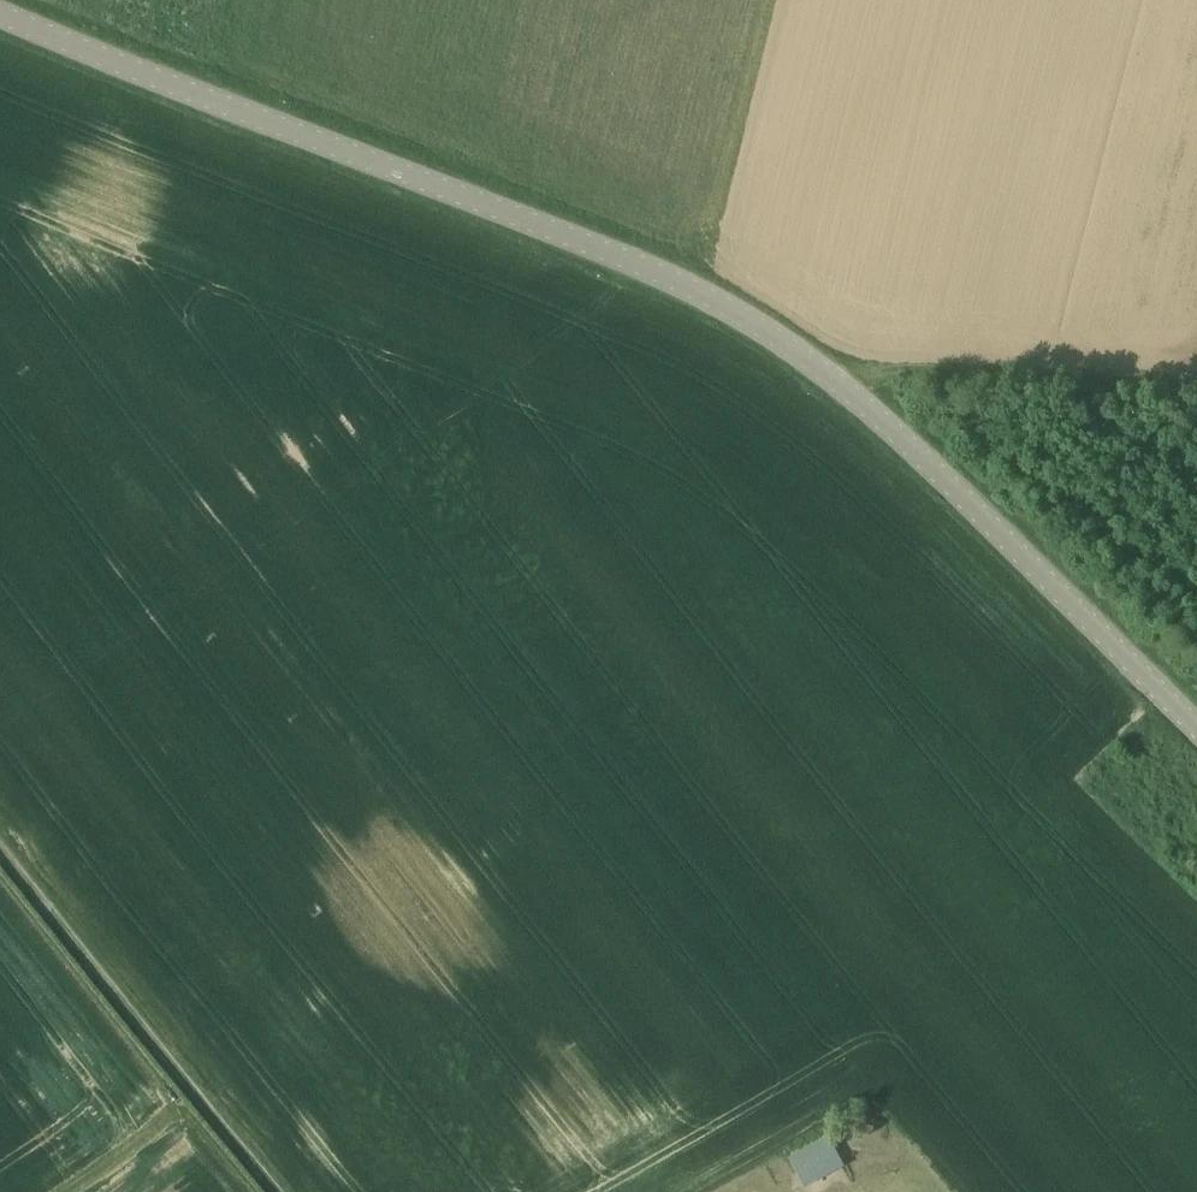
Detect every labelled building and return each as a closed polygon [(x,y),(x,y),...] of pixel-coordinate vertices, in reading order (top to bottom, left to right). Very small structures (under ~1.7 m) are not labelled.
[(825,1133),(783,1148),(795,1182),(838,1166),(825,1133)]
